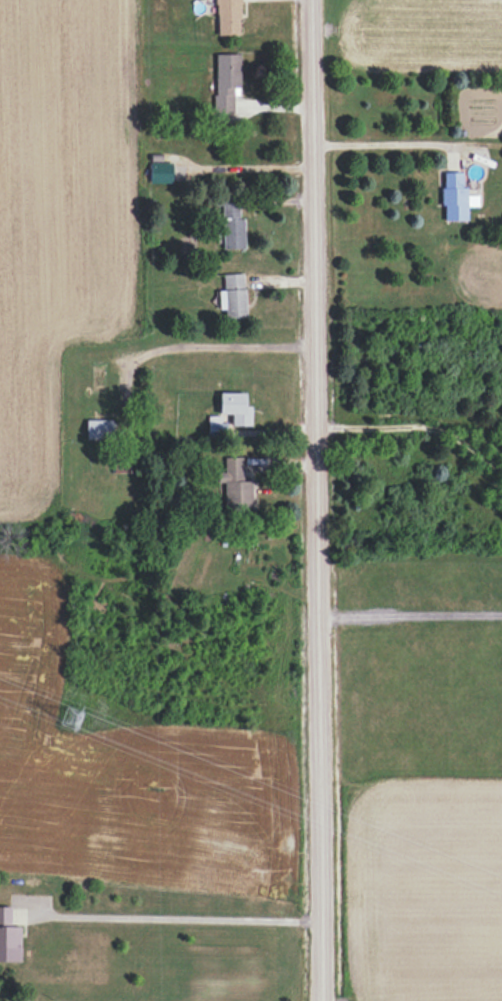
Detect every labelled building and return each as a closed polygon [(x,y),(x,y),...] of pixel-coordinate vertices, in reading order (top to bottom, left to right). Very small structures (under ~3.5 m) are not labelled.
[(240,36),(240,0),(216,0),(216,35),(240,36)] [(240,54),(215,54),(215,115),(225,115),(225,114),(233,114),(233,89),(240,89),(240,54)] [(149,183),(171,183),(172,163),(150,163),(149,183)] [(467,207),(478,206),(477,195),(467,195),(466,188),(462,188),(462,172),(442,173),(443,221),(467,220),(467,207)] [(221,203),(222,249),(244,249),(244,217),(239,217),(238,202),(221,203)] [(223,275),(223,291),(218,291),(218,310),(224,310),(225,319),(245,318),(244,274),(223,275)] [(245,393),(219,393),(219,414),(231,414),(231,426),(251,426),(251,406),(245,406),(245,393)] [(111,438),(111,420),(85,420),(86,439),(111,438)] [(224,458),(224,473),(218,473),(218,483),(224,483),(224,512),(251,512),(251,481),(245,481),(245,466),(259,466),(259,458),(224,458)]
